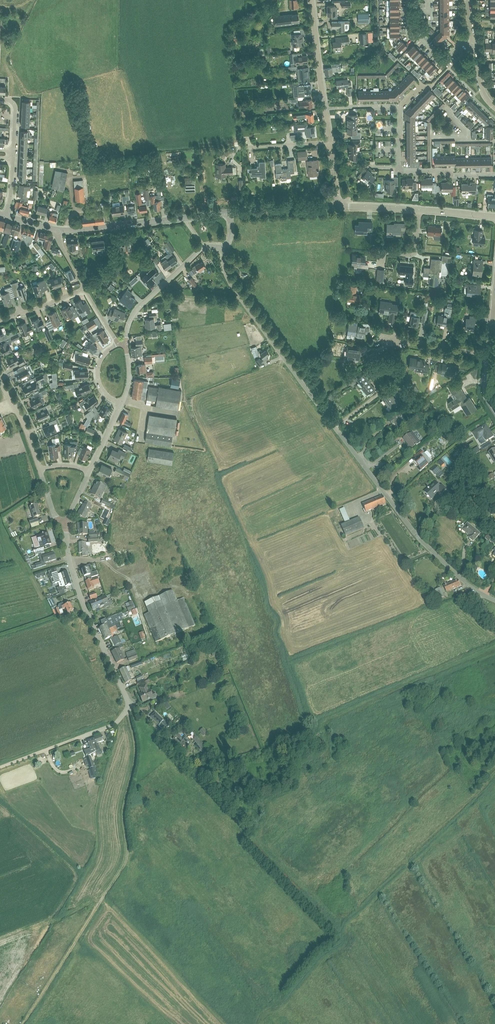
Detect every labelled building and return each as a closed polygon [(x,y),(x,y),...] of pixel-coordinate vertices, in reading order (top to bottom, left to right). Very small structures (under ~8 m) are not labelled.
[(290,8),(301,8),(300,0),(290,0),(290,8)] [(334,5),(332,5),(327,5),(328,15),(332,15),(332,18),(337,18),(337,7),(335,7),(335,5),(334,5)] [(292,14),(273,16),(275,26),(292,24),(292,23),(299,22),(298,14),(292,14)] [(358,23),(369,22),(369,14),(358,14),(358,23)] [(349,21),(343,21),(338,21),(332,22),(332,28),(338,27),(339,30),(344,30),(346,30),(347,29),(348,29),(349,28),(348,23),(349,23),(349,21)] [(439,32),(445,39),(449,34),(449,28),(451,28),(451,26),(449,26),(440,26),(440,29),(437,29),(437,30),(439,32)] [(442,42),(445,39),(439,32),(435,36),(442,42)] [(294,47),(299,46),(304,45),(303,40),(302,40),(301,33),(292,34),(294,47)] [(368,43),(367,33),(359,33),(360,44),(368,43)] [(438,46),(442,42),(435,36),(432,39),(438,46)] [(334,49),(339,48),(341,48),(341,43),(349,42),(348,37),(335,38),(336,42),(333,42),(334,49)] [(402,38),(401,37),(401,38),(392,38),(394,43),(393,44),(397,48),(403,42),(401,40),(402,38)] [(405,44),(403,42),(397,48),(401,52),(408,44),(407,43),(405,44)] [(411,55),(419,48),(417,46),(416,47),(413,45),(407,52),(411,55)] [(415,59),(421,53),(419,50),(420,49),(419,48),(411,55),(415,59)] [(297,64),(303,63),(308,63),(307,55),(299,56),(299,53),(290,54),(290,58),(293,57),(294,64),(297,64)] [(419,63),(426,55),(425,54),(424,55),(421,53),(415,59),(419,63)] [(423,67),(429,60),(427,58),(428,57),(426,55),(419,63),(423,67)] [(429,60),(423,67),(427,70),(434,63),(433,61),(431,62),(429,60)] [(436,64),(434,63),(427,70),(431,74),(437,68),(435,66),(436,64)] [(325,75),(330,74),(332,74),(332,72),(337,71),(341,71),(341,66),(325,68),(325,75)] [(297,69),(297,71),(298,82),(302,82),(302,81),(310,80),(308,68),(300,69),(297,69)] [(454,80),(452,78),(453,77),(449,72),(440,81),(443,84),(444,83),(448,87),(454,80)] [(406,77),(412,83),(415,79),(409,73),(406,77)] [(412,83),(406,77),(402,81),(408,86),(412,83)] [(337,88),(342,87),(346,87),(346,86),(351,86),(351,83),(348,83),(347,79),(336,80),(337,88)] [(457,82),(454,80),(448,87),(452,90),(459,83),(458,81),(457,82)] [(408,86),(402,81),(399,84),(405,90),(408,86)] [(299,83),(290,84),(291,87),(293,87),(293,89),(297,89),(298,97),(303,96),(306,96),(311,95),(310,88),(311,88),(311,85),(310,85),(305,85),(302,86),(299,86),(299,83)] [(461,84),(459,83),(452,90),(456,94),(462,88),(460,85),(461,84)] [(405,90),(399,84),(395,88),(401,94),(405,90)] [(433,90),(439,96),(441,94),(442,92),(436,87),(433,90)] [(395,88),(392,91),(397,101),(403,95),(401,94),(395,88)] [(460,98),(467,90),(466,89),(464,90),(462,88),(456,94),(460,98)] [(429,90),(426,94),(432,100),(436,96),(429,90)] [(467,90),(460,98),(462,100),(460,102),(463,105),(465,103),(464,101),(470,95),(468,93),(469,92),(467,90)] [(397,101),(392,91),(389,91),(389,99),(389,101),(397,101)] [(426,94),(422,97),(428,103),(432,100),(426,94)] [(425,107),(428,103),(422,97),(419,101),(425,107)] [(312,99),(307,100),(306,100),(306,101),(299,102),(300,107),(307,106),(307,108),(313,107),(312,99)] [(464,110),(466,108),(469,110),(474,104),(470,100),(467,104),(465,103),(463,105),(461,107),(464,110)] [(419,101),(415,104),(421,110),(425,107),(419,101)] [(412,108),(418,114),(421,110),(415,104),(412,108)] [(469,110),(472,114),(478,108),(474,104),(469,110)] [(415,117),(418,114),(412,108),(410,107),(405,112),(415,117)] [(476,118),(482,112),(478,108),(472,114),(470,116),(472,118),(474,116),(476,118)] [(407,121),(415,121),(415,117),(405,112),(405,121),(407,121)] [(486,116),(482,112),(476,118),(480,122),(486,116)] [(313,113),(308,114),(296,115),(296,118),(306,117),(308,117),(308,122),(314,121),(313,113)] [(347,126),(347,127),(357,127),(357,122),(357,119),(357,115),(348,115),(348,118),(347,118),(347,122),(347,123),(346,123),(346,124),(346,125),(347,125),(347,126)] [(487,125),(491,123),(494,122),(491,119),(490,120),(486,116),(480,122),(484,126),(487,126),(487,125)] [(308,127),(307,123),(294,124),(295,132),(305,131),(306,137),(315,136),(314,131),(315,130),(315,126),(308,127)] [(484,126),(484,132),(493,132),(493,126),(491,126),(491,123),(487,125),(487,126),(484,126)] [(347,132),(347,133),(352,134),(352,138),(361,138),(360,132),(357,132),(357,127),(347,127),(347,128),(347,129),(347,130),(347,131),(347,132)] [(349,151),(357,151),(357,146),(360,146),(360,140),(350,140),(350,144),(349,144),(349,151)] [(299,160),(307,159),(306,151),(298,152),(299,160)] [(361,151),(357,151),(349,151),(349,158),(353,158),(353,159),(353,161),(357,161),(357,155),(358,153),(361,153),(361,151)] [(275,164),(276,164),(277,173),(276,173),(276,178),(281,178),(281,179),(282,179),(282,178),(286,177),(286,178),(291,178),(290,173),(294,173),(294,170),(296,170),(296,166),(295,166),(295,160),(288,160),(288,162),(287,162),(288,168),(282,169),(281,163),(275,164)] [(309,175),(313,175),(318,174),(317,170),(318,170),(317,160),(307,161),(309,175)] [(265,172),(265,167),(264,162),(259,162),(260,168),(249,168),(250,171),(249,171),(249,172),(250,172),(251,176),(260,175),(260,177),(266,177),(266,172),(265,172)] [(216,164),(216,169),(217,177),(226,176),(226,175),(232,175),(232,167),(225,167),(225,164),(216,164)] [(56,168),(53,186),(65,188),(68,170),(56,168)] [(361,179),(362,177),(370,184),(375,177),(369,173),(370,172),(367,170),(367,171),(364,169),(358,176),(361,179)] [(386,190),(386,192),(394,192),(394,186),(398,186),(398,177),(393,177),(394,180),(384,180),(385,186),(386,186),(386,189),(386,190)] [(402,179),(402,187),(411,187),(411,190),(416,190),(416,182),(413,182),(413,178),(410,178),(410,179),(402,179)] [(426,179),(421,179),(421,187),(421,186),(426,186),(426,187),(432,187),(432,193),(436,193),(436,183),(432,183),(432,178),(428,178),(428,179),(426,179)] [(85,203),(85,198),(83,180),(74,181),(74,187),(76,204),(85,203)] [(441,191),(451,191),(451,195),(456,195),(455,186),(452,186),(452,182),(441,183),(441,191)] [(462,193),(470,192),(470,194),(475,194),(475,182),(470,182),(470,185),(468,185),(468,183),(461,184),(462,193)] [(21,199),(26,200),(28,200),(28,197),(26,197),(27,190),(29,191),(30,186),(20,185),(18,196),(21,196),(21,199)] [(158,195),(150,196),(151,202),(153,202),(153,203),(153,205),(154,205),(154,210),(161,209),(160,205),(161,205),(161,201),(164,200),(164,197),(164,195),(162,196),(161,196),(160,186),(157,187),(158,195)] [(139,207),(140,212),(147,211),(146,202),(142,203),(140,193),(136,193),(137,204),(139,203),(139,204),(139,207)] [(492,197),(492,195),(487,194),(487,198),(488,199),(488,205),(494,206),(494,197),(492,197)] [(126,196),(122,196),(123,203),(127,203),(126,200),(130,199),(130,195),(126,196)] [(27,209),(28,207),(21,205),(22,203),(19,202),(18,202),(16,201),(15,207),(17,207),(17,208),(20,208),(19,213),(28,215),(32,216),(33,213),(31,212),(31,211),(29,211),(29,210),(27,209)] [(113,206),(111,206),(112,210),(113,215),(117,215),(117,214),(120,214),(124,214),(124,209),(123,205),(120,205),(120,202),(113,203),(113,206)] [(136,212),(135,207),(135,205),(127,206),(127,208),(128,213),(136,212)] [(38,206),(36,213),(46,215),(47,208),(38,206)] [(57,217),(58,214),(54,213),(54,212),(51,212),(51,215),(50,215),(48,220),(56,222),(57,217)] [(82,218),(83,225),(105,223),(104,214),(95,215),(95,214),(88,215),(88,214),(84,215),(84,218),(82,218)] [(372,222),(372,223),(364,223),(364,222),(359,221),(359,224),(355,224),(355,232),(359,233),(359,232),(361,232),(361,234),(367,234),(367,230),(372,231),(372,222)] [(5,236),(3,242),(7,243),(10,234),(9,233),(13,223),(7,222),(4,232),(7,233),(6,235),(5,236)] [(394,234),(401,235),(401,230),(404,230),(405,224),(400,223),(400,225),(394,224),(387,224),(386,234),(387,234),(386,236),(394,237),(394,234)] [(11,249),(18,251),(21,241),(16,240),(21,226),(14,224),(11,233),(15,234),(11,249)] [(440,239),(441,236),(441,227),(434,227),(434,226),(429,225),(428,234),(434,235),(434,238),(434,239),(435,239),(439,240),(440,239)] [(22,233),(22,234),(24,239),(27,245),(31,242),(32,240),(33,235),(35,230),(24,227),(23,232),(22,233)] [(481,241),(482,237),(482,230),(475,230),(474,236),(473,244),(484,245),(484,241),(481,241)] [(53,236),(41,232),(39,238),(45,240),(44,247),(44,248),(49,249),(53,236)] [(124,243),(123,245),(123,247),(126,249),(130,249),(131,249),(132,250),(134,248),(136,246),(133,244),(133,239),(133,237),(132,234),(128,235),(129,237),(124,237),(124,243)] [(77,237),(68,238),(68,245),(69,245),(70,250),(76,249),(76,245),(77,245),(77,237)] [(92,241),(92,246),(93,251),(97,251),(97,250),(101,249),(102,254),(108,253),(107,246),(105,246),(104,239),(92,241)] [(174,250),(168,240),(164,243),(171,252),(174,250)] [(165,256),(171,265),(177,261),(174,256),(172,253),(169,255),(168,254),(165,256)] [(353,255),(352,260),(352,263),(362,264),(361,267),(367,268),(368,264),(365,264),(365,257),(357,256),(357,255),(353,255)] [(165,269),(171,265),(165,256),(161,258),(162,260),(160,261),(162,264),(162,265),(165,269)] [(438,286),(438,277),(439,269),(439,265),(440,260),(432,259),(431,268),(424,268),(423,276),(429,276),(428,285),(438,286)] [(482,260),(477,260),(474,259),(472,274),(477,275),(481,275),(482,260)] [(193,268),(191,269),(189,271),(192,275),(194,273),(196,272),(195,271),(197,269),(199,271),(206,266),(202,261),(199,263),(199,262),(195,265),(192,267),(193,268)] [(405,284),(412,284),(413,278),(412,278),(413,272),(414,265),(413,265),(413,267),(400,266),(400,264),(399,272),(398,274),(399,274),(406,274),(405,284)] [(71,269),(65,272),(69,280),(76,277),(71,269)] [(140,279),(148,288),(154,282),(152,280),(154,278),(154,279),(159,274),(153,269),(147,274),(140,279)] [(50,279),(47,280),(49,285),(52,284),(53,289),(64,285),(61,277),(56,278),(54,279),(54,280),(51,281),(50,279)] [(192,277),(188,280),(193,287),(197,284),(192,277)] [(38,284),(33,286),(34,289),(34,292),(35,293),(36,295),(43,292),(42,290),(47,288),(44,280),(37,283),(38,284)] [(11,284),(11,286),(14,295),(19,294),(21,300),(28,298),(27,293),(24,286),(20,288),(17,282),(11,284)] [(474,285),(469,284),(465,284),(465,287),(468,287),(467,294),(479,295),(480,288),(474,288),(474,285)] [(14,295),(11,286),(5,288),(6,292),(1,294),(5,305),(12,303),(10,297),(14,295)] [(364,304),(364,303),(365,300),(363,300),(364,299),(360,298),(361,295),(355,294),(356,287),(350,286),(349,293),(347,301),(359,302),(359,303),(362,304),(364,304)] [(132,293),(128,290),(127,289),(119,300),(129,308),(136,300),(130,296),(132,293)] [(86,303),(83,304),(81,300),(75,303),(79,312),(83,310),(85,314),(91,311),(86,303)] [(381,301),(379,307),(379,312),(390,314),(389,321),(395,322),(396,315),(398,305),(391,304),(391,303),(381,301)] [(63,308),(63,309),(61,310),(65,318),(69,316),(70,318),(73,319),(78,316),(74,307),(70,309),(69,306),(67,307),(66,305),(63,307),(63,308)] [(445,325),(447,317),(450,317),(451,309),(446,308),(444,309),(444,311),(445,312),(444,316),(438,315),(438,317),(435,316),(433,323),(437,324),(445,326),(445,325)] [(125,313),(115,309),(114,311),(111,310),(108,316),(115,320),(116,317),(122,320),(125,313)] [(46,322),(45,322),(49,330),(57,327),(56,325),(61,323),(55,311),(53,312),(53,311),(50,313),(49,314),(51,320),(46,322)] [(417,326),(418,321),(419,317),(410,315),(410,316),(407,315),(406,315),(406,319),(406,320),(409,321),(408,324),(417,326)] [(41,327),(42,327),(44,326),(43,324),(41,319),(39,320),(38,318),(32,321),(36,330),(37,329),(37,330),(39,331),(41,330),(41,328),(41,327)] [(161,329),(161,325),(161,323),(158,324),(155,325),(154,318),(145,319),(146,325),(145,325),(146,328),(158,327),(158,329),(161,329)] [(477,319),(472,319),(466,318),(465,329),(468,329),(468,331),(474,331),(475,323),(476,323),(477,319)] [(89,328),(89,329),(96,325),(93,319),(85,325),(87,329),(89,328)] [(25,322),(22,323),(18,325),(23,335),(30,332),(33,331),(31,325),(27,327),(25,322)] [(368,327),(363,327),(349,325),(348,333),(357,334),(357,336),(364,337),(365,333),(367,333),(367,332),(368,332),(369,331),(369,329),(369,328),(368,328),(368,327)] [(103,330),(100,332),(99,331),(93,335),(98,341),(100,340),(102,344),(107,341),(106,339),(108,338),(107,337),(104,333),(103,330)] [(85,347),(83,349),(87,351),(88,349),(93,353),(97,348),(93,344),(96,340),(90,333),(87,336),(90,340),(90,341),(89,341),(85,346),(85,347)] [(0,341),(0,344),(2,348),(1,348),(4,355),(12,350),(8,344),(9,344),(9,343),(9,342),(10,341),(11,340),(12,340),(11,336),(8,337),(2,340),(0,341)] [(132,356),(137,356),(142,355),(141,346),(141,345),(143,345),(142,339),(135,340),(136,345),(137,345),(137,346),(131,347),(132,356)] [(347,351),(348,351),(347,356),(346,356),(345,360),(353,362),(353,359),(358,359),(358,360),(359,360),(359,356),(361,356),(361,352),(360,352),(360,349),(347,347),(347,351)] [(78,351),(76,350),(74,353),(78,354),(76,362),(83,364),(88,365),(91,358),(82,355),(83,352),(78,351)] [(266,350),(262,353),(260,354),(263,358),(261,360),(259,358),(256,360),(259,365),(268,358),(266,356),(269,354),(266,350)] [(369,355),(372,360),(378,356),(376,351),(369,355)] [(16,355),(7,360),(6,358),(11,367),(18,363),(20,366),(24,363),(25,363),(22,357),(19,359),(18,359),(16,355)] [(390,365),(396,360),(394,357),(391,360),(391,361),(388,363),(390,365)] [(410,357),(408,367),(423,370),(422,372),(427,373),(429,365),(424,364),(425,360),(410,357)] [(146,372),(145,364),(137,365),(137,369),(136,369),(135,369),(136,372),(137,372),(142,372),(146,372)] [(454,375),(454,372),(458,373),(459,367),(443,364),(442,365),(439,364),(437,373),(441,374),(441,372),(449,373),(449,374),(454,375)] [(20,372),(16,374),(17,377),(19,381),(23,379),(24,379),(25,381),(32,378),(30,375),(25,365),(22,367),(18,369),(20,372)] [(75,370),(74,370),(74,374),(74,378),(76,378),(76,379),(78,379),(78,380),(81,380),(81,379),(85,379),(85,378),(88,378),(88,371),(84,371),(84,370),(80,370),(75,370)] [(22,387),(26,395),(39,389),(40,388),(39,385),(38,385),(37,385),(36,382),(40,381),(41,384),(47,381),(48,378),(46,373),(43,375),(42,374),(28,381),(30,384),(22,387)] [(370,378),(368,380),(363,374),(361,376),(357,379),(363,386),(361,387),(366,395),(368,393),(372,390),(374,388),(370,382),(372,381),(370,378)] [(172,378),(170,386),(178,387),(180,380),(172,378)] [(135,379),(133,387),(139,388),(139,389),(146,390),(148,390),(148,388),(147,387),(143,387),(144,381),(135,379)] [(74,384),(73,384),(76,393),(78,396),(82,395),(87,393),(86,392),(91,391),(88,384),(81,386),(79,383),(74,384)] [(409,385),(414,393),(418,391),(413,383),(409,385)] [(467,414),(472,411),(476,408),(469,397),(467,399),(457,384),(449,389),(453,394),(452,395),(454,399),(449,403),(452,408),(460,403),(467,414)] [(149,386),(148,389),(147,399),(156,401),(156,406),(178,410),(181,393),(182,390),(159,387),(159,388),(149,386)] [(145,399),(146,390),(139,389),(139,388),(133,387),(132,397),(145,399)] [(35,398),(30,401),(34,408),(38,405),(42,403),(40,399),(42,398),(43,397),(42,395),(47,392),(46,389),(42,391),(39,392),(38,393),(34,395),(35,398)] [(391,410),(395,407),(399,403),(390,392),(382,398),(384,399),(383,400),(391,410)] [(93,396),(89,399),(88,397),(79,403),(84,409),(87,407),(89,410),(98,403),(93,396)] [(39,412),(36,413),(39,421),(40,420),(41,421),(45,419),(45,418),(49,417),(48,414),(49,413),(48,412),(48,410),(52,408),(50,405),(50,404),(46,405),(43,407),(38,409),(40,411),(39,412)] [(106,406),(105,406),(104,405),(100,412),(97,411),(94,417),(98,420),(101,414),(106,417),(111,409),(108,408),(108,407),(106,406)] [(95,414),(91,410),(85,415),(90,422),(95,414)] [(126,418),(128,414),(123,412),(119,421),(130,426),(131,423),(128,421),(128,419),(126,418)] [(145,441),(150,442),(171,445),(173,436),(174,436),(177,419),(149,414),(146,431),(147,431),(145,441)] [(400,431),(404,428),(406,427),(397,415),(390,421),(393,425),(395,424),(400,431)] [(47,436),(57,431),(54,424),(57,422),(56,419),(49,422),(50,425),(43,428),(44,428),(43,430),(44,432),(45,432),(47,436)] [(486,425),(482,428),(477,431),(473,433),(477,441),(484,437),(486,441),(493,436),(486,425)] [(121,443),(126,432),(124,431),(119,429),(117,433),(118,433),(115,440),(121,443)] [(420,443),(415,436),(412,432),(403,439),(408,445),(409,445),(413,449),(419,445),(420,443)] [(53,445),(48,445),(50,458),(58,456),(58,451),(61,451),(60,441),(56,442),(56,438),(52,439),(53,445)] [(65,449),(65,451),(65,456),(72,456),(72,451),(77,451),(77,441),(70,441),(70,444),(65,444),(65,446),(64,446),(64,448),(65,449)] [(80,447),(77,453),(80,455),(79,457),(82,458),(86,460),(89,454),(90,454),(92,449),(91,450),(84,447),(83,448),(80,447)] [(126,453),(123,452),(119,449),(118,452),(112,450),(108,458),(117,462),(120,456),(123,458),(126,453)] [(173,453),(149,449),(147,460),(172,464),(174,453),(173,453)] [(422,469),(426,466),(428,464),(421,456),(423,454),(421,451),(414,457),(416,460),(414,462),(417,465),(418,464),(422,469)] [(441,459),(449,466),(453,463),(446,455),(441,459)] [(98,473),(102,475),(105,477),(107,473),(109,474),(112,469),(102,465),(98,473)] [(435,476),(441,470),(436,465),(430,471),(435,476)] [(126,477),(128,478),(130,474),(117,467),(115,471),(121,474),(120,477),(125,480),(126,477)] [(91,495),(95,497),(100,499),(102,496),(100,495),(104,487),(105,487),(107,485),(101,482),(100,485),(96,483),(91,495)] [(427,497),(429,497),(431,498),(436,493),(437,494),(439,491),(442,494),(446,491),(447,490),(444,487),(442,488),(440,487),(436,482),(430,489),(429,488),(428,489),(425,492),(427,494),(427,497)] [(382,496),(378,498),(376,498),(362,504),(366,512),(381,506),(386,504),(382,496)] [(105,505),(105,506),(109,508),(109,507),(113,509),(114,506),(103,500),(101,504),(102,504),(105,505)] [(77,515),(82,518),(85,519),(90,508),(89,508),(91,505),(90,504),(85,502),(84,505),(80,512),(79,512),(77,515)] [(34,518),(36,517),(41,516),(37,505),(30,507),(34,518)] [(346,506),(341,508),(346,521),(351,519),(346,506)] [(341,525),(345,536),(364,529),(359,518),(341,525)] [(87,524),(83,524),(78,524),(78,528),(79,528),(79,535),(87,535),(87,524)] [(473,542),(476,538),(480,533),(467,524),(462,530),(471,536),(469,538),(473,542)] [(37,537),(33,538),(34,542),(36,548),(42,546),(43,547),(43,546),(44,547),(46,546),(51,544),(49,538),(48,538),(47,533),(43,534),(39,536),(36,536),(37,537)] [(79,543),(79,553),(82,553),(82,556),(88,556),(88,547),(90,547),(90,543),(98,542),(104,542),(103,538),(97,539),(97,538),(88,539),(88,543),(84,543),(79,543)] [(45,563),(51,561),(56,560),(54,553),(42,556),(45,563)] [(84,570),(82,571),(84,577),(90,575),(91,578),(98,576),(96,571),(92,573),(91,571),(89,571),(88,568),(88,569),(87,566),(83,567),(84,570)] [(71,585),(67,572),(58,575),(57,572),(49,575),(50,578),(53,577),(55,584),(58,583),(59,585),(62,584),(63,587),(71,585)] [(100,584),(98,578),(86,582),(88,590),(94,588),(93,586),(100,584)] [(458,580),(456,581),(444,586),(447,592),(461,586),(458,580)] [(435,590),(439,599),(445,597),(440,588),(435,590)] [(177,601),(173,591),(144,603),(149,613),(144,615),(156,643),(195,626),(183,598),(177,601)] [(106,597),(94,601),(94,602),(95,601),(96,604),(91,606),(93,611),(105,606),(104,605),(108,603),(106,597)] [(128,611),(134,608),(132,602),(128,603),(130,606),(126,607),(128,611)] [(58,609),(54,610),(57,617),(58,617),(61,616),(59,611),(65,609),(67,613),(68,613),(73,611),(73,610),(74,610),(73,607),(71,607),(70,604),(65,606),(64,606),(63,604),(59,605),(58,609)] [(115,625),(120,622),(116,616),(111,618),(106,620),(106,619),(100,622),(102,625),(104,625),(104,626),(100,629),(102,633),(116,626),(115,625)] [(116,626),(102,633),(105,640),(110,638),(112,637),(110,633),(115,630),(121,628),(120,623),(120,622),(115,625),(116,626)] [(114,646),(121,643),(118,636),(111,639),(114,646)] [(117,664),(124,660),(119,649),(122,648),(121,645),(112,648),(114,652),(111,653),(117,664)] [(210,651),(212,657),(219,655),(216,648),(210,651)] [(137,659),(136,655),(135,653),(128,655),(129,658),(128,658),(129,662),(137,659)] [(132,681),(128,673),(130,672),(130,671),(128,667),(126,668),(120,671),(126,683),(132,681)] [(146,686),(144,686),(140,688),(142,694),(139,695),(143,703),(151,699),(151,700),(156,698),(154,693),(151,694),(150,690),(148,691),(146,686)] [(155,713),(154,714),(151,717),(160,726),(159,727),(164,732),(171,725),(168,721),(166,723),(164,721),(163,721),(155,713)] [(207,733),(203,728),(199,732),(204,737),(207,733)] [(185,735),(184,736),(180,732),(177,735),(173,739),(184,750),(188,746),(192,742),(185,735)] [(94,754),(95,753),(96,756),(102,754),(100,750),(101,750),(100,746),(99,746),(98,744),(104,741),(102,736),(93,739),(94,740),(94,742),(94,744),(94,746),(92,747),(94,754)] [(94,744),(94,742),(94,740),(93,739),(87,741),(90,750),(84,752),(86,756),(92,754),(94,754),(92,747),(94,746),(94,744)] [(201,741),(195,746),(200,751),(205,746),(201,741)]
